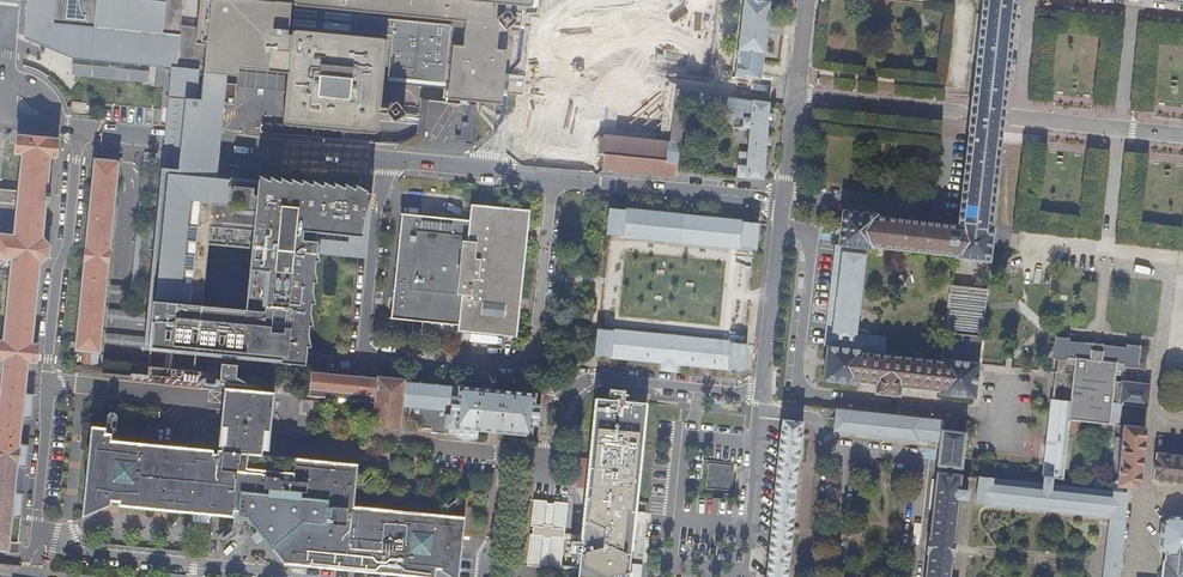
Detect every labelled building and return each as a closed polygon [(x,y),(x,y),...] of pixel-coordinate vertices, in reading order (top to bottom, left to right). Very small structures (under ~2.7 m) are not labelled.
[(22,35),(57,47),(72,52),(173,63),(173,66),(173,71),(206,74),(207,71),(209,42),(198,41),(202,0),(26,0),(22,35)] [(198,41),(209,42),(207,71),(221,73),(241,75),(242,67),(290,72),(294,29),(390,38),(385,81),(450,87),(448,98),(478,100),(502,103),(503,93),(508,49),(498,47),(502,3),(531,6),(532,6),(533,0),(202,0),(198,41)] [(736,72),(735,77),(760,79),(770,0),(745,0),(736,72)] [(968,90),(966,104),(965,114),(964,121),(953,225),(936,224),(899,219),(858,215),(837,213),(833,251),(861,254),(987,266),(990,246),(992,229),(988,229),(995,167),(997,151),(1000,124),(1000,118),(1001,108),(1003,94),(1013,0),(977,0),(968,90)] [(512,4),(502,3),(501,21),(507,29),(518,20),(511,10),(512,4)] [(294,29),(290,72),(284,124),(380,133),(382,112),(382,108),(385,81),(390,38),(294,29)] [(208,356),(266,363),(264,379),(302,383),(304,371),(316,253),(318,233),(330,234),(362,237),(363,224),(372,193),(373,191),(305,185),(201,174),(203,152),(209,102),(233,104),(235,85),(246,85),(248,69),(242,67),(241,75),(221,73),(207,71),(206,74),(173,71),(173,66),(171,66),(163,142),(158,185),(144,307),(140,348),(167,351),(177,352),(208,356)] [(685,104),(687,91),(677,90),(672,141),(670,141),(668,145),(600,137),(600,139),(603,166),(603,169),(642,173),(677,177),(678,171),(684,172),(684,166),(678,166),(685,104)] [(721,96),(718,111),(736,114),(734,129),(749,132),(747,156),(738,155),(736,179),(746,180),(746,178),(763,180),(768,104),(721,96)] [(424,97),(419,134),(448,137),(452,100),(424,97)] [(389,109),(382,108),(382,112),(389,113),(396,122),(407,113),(398,102),(389,109)] [(455,140),(473,142),(477,105),(470,104),(468,123),(462,122),(461,136),(456,135),(455,140)] [(17,135),(16,153),(22,154),(18,191),(0,190),(0,258),(11,259),(3,341),(0,341),(0,359),(4,359),(0,405),(0,549),(9,550),(10,541),(9,541),(11,517),(20,518),(23,493),(13,492),(15,481),(16,471),(25,472),(28,445),(18,444),(20,430),(21,417),(31,419),(33,395),(23,394),(26,369),(27,369),(27,361),(35,362),(37,345),(30,344),(38,262),(41,262),(47,257),(49,245),(43,238),(41,238),(45,203),(50,203),(51,194),(46,194),(49,156),(56,157),(58,140),(46,139),(45,137),(29,136),(29,137),(17,135)] [(107,160),(95,159),(76,333),(75,340),(100,343),(120,162),(107,160)] [(366,258),(373,191),(372,193),(363,224),(362,237),(330,234),(318,233),(316,253),(366,258)] [(757,224),(610,209),(607,234),(680,242),(754,249),(757,224)] [(426,337),(457,340),(458,325),(491,329),(511,331),(514,303),(521,233),(523,215),(469,210),(468,220),(452,218),(402,213),(392,317),(428,321),(426,337)] [(861,254),(833,251),(826,308),(821,350),(851,353),(861,254)] [(982,291),(947,287),(941,336),(977,340),(982,291)] [(689,339),(598,330),(595,355),(662,362),(662,369),(675,371),(676,363),(742,370),(745,345),(689,339)] [(977,340),(941,336),(938,364),(974,367),(977,340)] [(978,477),(975,503),(1110,518),(1103,576),(1117,576),(1123,520),(1126,493),(1121,494),(1122,487),(1137,489),(1144,428),(1123,426),(1118,426),(1120,405),(1146,407),(1149,384),(1146,384),(1146,386),(1113,382),(1114,370),(1124,371),(1124,368),(1137,369),(1140,347),(1126,345),(1126,348),(1102,345),(1091,343),(1091,344),(1068,342),(1068,339),(1055,337),(1052,360),(1065,361),(1065,365),(1074,366),(1070,402),(1051,400),(1043,478),(1043,485),(978,477)] [(851,353),(821,350),(819,365),(816,390),(859,395),(921,402),(969,408),(971,388),(974,367),(938,364),(851,353)] [(376,403),(373,427),(399,430),(402,405),(410,406),(408,421),(417,422),(417,428),(431,430),(431,434),(437,435),(455,436),(456,437),(468,438),(477,439),(478,431),(536,437),(541,395),(461,386),(461,385),(458,385),(458,386),(404,381),(404,380),(378,378),(377,379),(311,372),(309,396),(376,403)] [(90,426),(81,516),(110,506),(110,502),(118,503),(118,508),(138,510),(160,512),(218,518),(232,519),(232,514),(237,514),(236,519),(247,520),(284,565),(408,576),(433,576),(434,569),(439,570),(440,571),(449,576),(458,576),(465,518),(347,505),(350,478),(356,478),(357,465),(261,456),(261,449),(267,450),(273,393),(224,388),(220,423),(218,445),(222,445),(221,451),(217,451),(217,456),(211,455),(212,450),(109,440),(109,433),(103,432),(103,427),(90,426)] [(577,576),(627,576),(634,512),(645,403),(596,398),(577,576)] [(951,556),(952,556),(953,541),(957,498),(966,499),(967,488),(959,487),(960,475),(958,475),(959,468),(961,469),(965,433),(942,431),(943,421),(871,414),(836,410),(833,431),(868,435),(916,440),(917,440),(940,443),(937,466),(939,466),(938,473),(936,473),(934,493),(929,538),(928,538),(927,554),(925,576),(949,576),(951,556)] [(782,420),(766,576),(787,576),(803,422),(782,420)] [(1155,453),(1152,480),(1182,484),(1182,457),(1155,453)] [(734,466),(708,463),(705,489),(731,492),(734,466)] [(560,569),(567,503),(553,502),(553,504),(546,503),(546,501),(533,500),(530,526),(533,527),(532,534),(529,534),(526,566),(539,567),(539,565),(547,566),(547,568),(560,569)] [(1170,516),(1161,524),(1158,546),(1165,554),(1164,562),(1163,562),(1161,576),(1182,576),(1182,518),(1170,516)]
